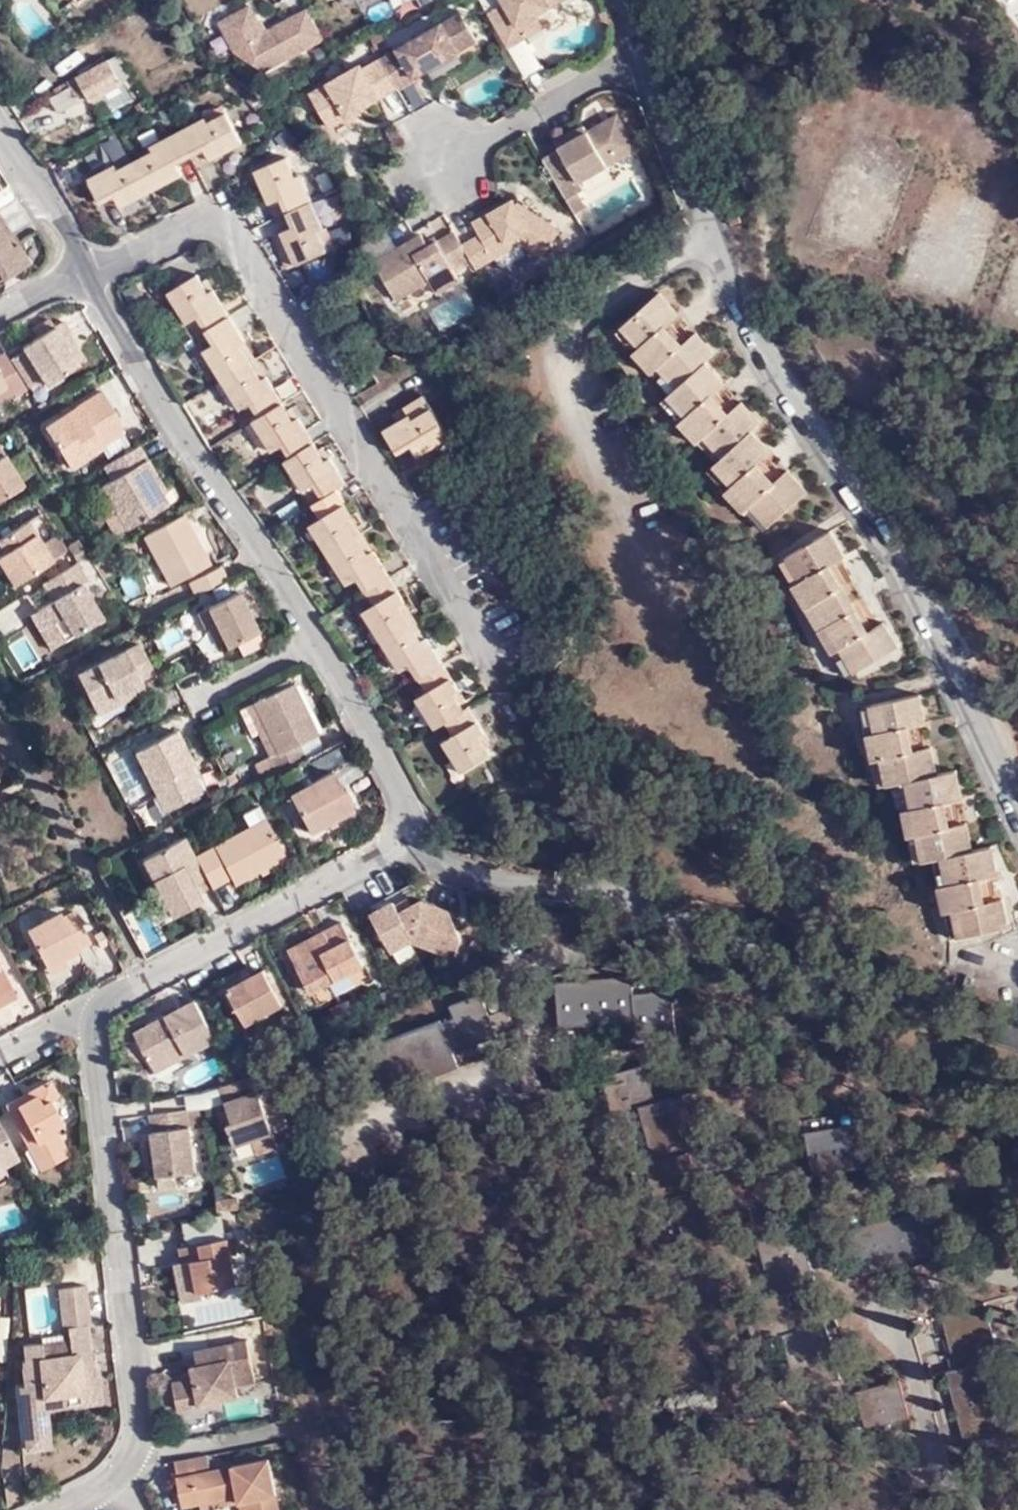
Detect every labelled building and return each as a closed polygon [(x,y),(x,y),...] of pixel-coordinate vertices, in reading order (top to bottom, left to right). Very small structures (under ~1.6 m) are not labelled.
[(485,15),(505,49),(525,37),(518,24),(532,15),(547,7),(543,0),(544,0),(501,0),(503,4),(485,15)] [(323,39),(307,10),(264,33),(249,6),(219,22),(235,51),(265,70),(323,39)] [(459,15),(378,63),(395,91),(396,92),(415,81),(415,78),(412,73),(425,66),(427,71),(476,43),(459,15)] [(518,24),(525,37),(540,29),(532,15),(518,24)] [(73,90),(77,98),(86,92),(92,102),(123,85),(121,82),(131,76),(120,56),(70,83),(73,90)] [(395,91),(378,63),(362,72),(360,68),(310,97),(329,129),(346,119),(357,112),(395,91)] [(415,78),(427,71),(425,66),(412,73),(415,78)] [(56,91),(59,98),(73,90),(70,83),(56,91)] [(80,104),(77,98),(73,90),(59,98),(53,101),(60,115),(80,104)] [(357,112),(346,119),(350,124),(360,118),(357,112)] [(205,150),(210,161),(242,145),(227,114),(208,124),(205,119),(177,134),(190,158),(205,150)] [(617,117),(587,134),(559,149),(543,159),(576,215),(586,209),(577,195),(583,190),(578,182),(635,150),(617,117)] [(559,149),(587,134),(584,127),(555,143),(559,149)] [(176,165),(190,158),(177,134),(151,148),(153,154),(136,162),(151,193),(182,177),(176,165)] [(195,169),(210,161),(205,150),(190,158),(195,169)] [(286,215),(313,204),(302,175),(295,177),(288,159),(255,172),(268,205),(280,200),(286,215)] [(121,209),(151,193),(136,162),(118,171),(115,167),(89,181),(101,205),(115,197),(121,209)] [(282,233),(288,247),(279,251),(286,269),(327,253),(319,233),(325,232),(313,204),(286,215),(291,229),(282,233)] [(508,209),(507,205),(473,225),(480,237),(463,247),(477,270),(493,260),(488,254),(516,236),(520,244),(542,258),(560,230),(517,204),(516,205),(508,209)] [(0,225),(0,278),(23,264),(12,245),(6,248),(2,241),(7,237),(0,225)] [(319,233),(327,253),(333,251),(325,232),(319,233)] [(273,236),(279,251),(288,247),(282,233),(273,236)] [(453,269),(469,260),(462,249),(453,235),(438,244),(430,249),(427,244),(423,238),(376,265),(398,302),(430,283),(439,296),(461,282),(453,269)] [(488,254),(493,260),(520,244),(516,236),(488,254)] [(12,245),(7,237),(2,241),(6,248),(12,245)] [(436,239),(427,244),(430,249),(438,244),(436,239)] [(170,295),(187,325),(199,317),(208,332),(231,317),(216,291),(210,295),(199,277),(170,295)] [(661,293),(623,327),(641,348),(658,367),(677,389),(707,363),(716,356),(697,334),(684,347),(666,326),(680,314),(661,293)] [(199,317),(187,325),(185,326),(194,341),(208,332),(199,317)] [(231,317),(208,332),(216,346),(206,352),(222,381),(257,360),(231,317)] [(22,349),(39,378),(43,384),(58,375),(74,366),(59,340),(64,337),(68,335),(60,322),(51,327),(47,320),(31,329),(35,337),(20,346),(22,349)] [(641,348),(623,327),(616,333),(635,354),(641,348)] [(80,363),(64,337),(59,340),(74,366),(80,363)] [(641,348),(635,354),(653,374),(658,367),(641,348)] [(28,385),(39,378),(22,349),(10,356),(28,385)] [(2,353),(0,354),(0,392),(4,389),(9,396),(23,387),(2,353)] [(257,360),(222,381),(241,411),(252,405),(260,419),(283,404),(257,360)] [(726,384),(707,363),(677,389),(671,395),(670,396),(687,417),(705,437),(722,458),(752,431),(761,423),(742,402),(729,415),(713,397),(726,384)] [(658,367),(653,374),(671,395),(677,389),(658,367)] [(58,375),(43,384),(46,390),(61,380),(58,375)] [(9,396),(4,389),(0,392),(0,401),(9,396)] [(93,434),(117,419),(101,391),(68,411),(61,416),(43,427),(67,466),(99,445),(93,434)] [(687,417),(670,396),(662,403),(680,424),(687,417)] [(424,397),(394,416),(398,425),(384,432),(399,455),(412,446),(425,467),(454,449),(424,397)] [(283,404),(260,419),(255,423),(273,453),(284,447),(291,458),(315,443),(300,420),(294,422),(283,404)] [(61,416),(68,411),(65,405),(57,410),(61,416)] [(687,417),(680,424),(698,444),(705,437),(687,417)] [(124,430),(117,419),(93,434),(99,445),(124,430)] [(771,452),(752,431),(722,458),(716,464),(715,465),(733,486),(751,507),(770,528),(808,492),(789,472),(775,485),(757,464),(771,452)] [(716,464),(722,458),(705,437),(698,444),(716,464)] [(315,443),(291,458),(286,462),(312,505),(337,491),(347,484),(332,460),(326,462),(315,443)] [(140,444),(103,466),(109,480),(101,484),(114,507),(125,527),(126,528),(167,505),(161,494),(143,462),(147,458),(140,444)] [(21,485),(0,451),(0,498),(21,485)] [(165,491),(147,458),(143,462),(161,494),(165,491)] [(733,486),(715,465),(708,472),(726,493),(733,486)] [(726,493),(745,514),(751,507),(733,486),(726,493)] [(346,507),(337,491),(312,505),(321,520),(312,527),(330,556),(359,537),(341,510),(346,507)] [(125,527),(114,507),(102,513),(114,534),(125,527)] [(363,534),(346,507),(341,510),(359,537),(363,534)] [(763,534),(770,528),(751,507),(745,514),(763,534)] [(208,564),(182,515),(143,536),(168,586),(185,577),(208,564)] [(4,570),(12,583),(50,561),(25,521),(0,536),(0,565),(4,570)] [(832,533),(789,558),(802,581),(816,605),(828,626),(841,650),(855,673),(898,649),(885,625),(870,633),(831,565),(845,557),(832,533)] [(363,534),(359,537),(376,566),(381,563),(363,534)] [(359,537),(330,556),(347,586),(359,580),(367,593),(391,579),(381,563),(376,566),(359,537)] [(802,581),(789,558),(780,562),(794,586),(802,581)] [(62,594),(50,600),(29,614),(50,649),(100,618),(80,584),(85,580),(75,563),(56,575),(52,577),(62,594)] [(208,564),(185,577),(186,582),(211,570),(208,564)] [(186,582),(193,597),(228,580),(220,565),(211,570),(186,582)] [(45,575),(48,580),(52,577),(56,575),(54,570),(45,575)] [(48,580),(41,584),(50,600),(62,594),(52,577),(48,580)] [(391,579),(367,593),(375,606),(366,613),(384,641),(413,624),(396,597),(400,594),(391,579)] [(802,581),(794,586),(808,610),(816,605),(802,581)] [(212,622),(225,648),(256,633),(236,592),(196,613),(203,628),(206,626),(212,622)] [(396,597),(413,624),(417,621),(400,594),(396,597)] [(816,605),(808,610),(820,631),(828,626),(816,605)] [(417,621),(413,624),(429,651),(433,648),(417,621)] [(219,652),(225,648),(212,622),(206,626),(219,652)] [(413,624),(384,641),(403,671),(412,667),(420,680),(443,665),(433,648),(429,651),(413,624)] [(820,631),(833,654),(841,650),(828,626),(820,631)] [(120,693),(122,700),(143,690),(137,679),(151,672),(138,645),(75,675),(92,707),(120,693)] [(847,678),(855,673),(841,650),(833,654),(847,678)] [(443,665),(420,680),(428,693),(419,700),(437,730),(447,724),(465,712),(454,693),(459,690),(443,665)] [(275,773),(302,759),(296,746),(315,737),(290,685),(251,703),(277,755),(269,759),(275,773)] [(95,713),(122,700),(120,693),(92,707),(95,713)] [(922,698),(872,707),(877,733),(882,759),(888,786),(900,783),(907,782),(937,775),(931,749),(914,752),(909,726),(927,723),(922,698)] [(877,733),(872,707),(864,709),(869,735),(877,733)] [(465,712),(447,724),(454,736),(446,743),(464,774),(493,756),(482,737),(486,734),(472,708),(465,712)] [(164,811),(199,792),(186,766),(191,763),(175,730),(134,751),(164,811)] [(877,733),(869,735),(874,761),(882,759),(877,733)] [(882,759),(874,761),(880,787),(888,786),(882,759)] [(186,766),(199,792),(204,789),(191,763),(186,766)] [(324,823),(335,817),(351,809),(331,770),(287,793),(307,832),(324,823)] [(957,771),(937,775),(907,782),(913,808),(918,833),(924,862),(935,860),(943,858),(972,852),(967,824),(951,827),(945,803),(963,799),(957,771)] [(228,785),(221,772),(213,777),(220,791),(228,785)] [(913,808),(907,782),(900,783),(905,811),(913,808)] [(239,814),(247,828),(263,820),(256,806),(239,814)] [(918,833),(913,808),(905,811),(910,835),(918,833)] [(337,823),(335,817),(324,823),(327,829),(337,823)] [(204,876),(209,886),(227,877),(231,884),(256,871),(254,866),(279,852),(263,820),(247,828),(193,856),(199,866),(204,876)] [(924,862),(918,833),(910,835),(916,864),(924,862)] [(193,856),(183,836),(142,858),(171,916),(199,900),(190,883),(185,873),(199,866),(193,856)] [(993,848),(972,852),(943,858),(948,884),(954,910),(960,938),(1008,928),(1003,901),(988,905),(981,878),(998,874),(993,848)] [(254,866),(256,871),(282,857),(279,852),(254,866)] [(948,884),(943,858),(935,860),(941,885),(948,884)] [(185,873),(190,883),(204,876),(199,866),(185,873)] [(954,910),(948,884),(941,885),(946,912),(954,910)] [(404,897),(392,903),(398,913),(409,907),(404,897)] [(398,913),(392,903),(391,902),(369,913),(388,951),(410,939),(451,955),(459,939),(448,912),(420,900),(409,907),(398,913)] [(952,940),(960,938),(954,910),(946,912),(952,940)] [(45,967),(61,958),(89,943),(73,912),(61,919),(58,913),(26,930),(45,967)] [(339,919),(321,929),(326,937),(291,957),(308,990),(361,962),(339,919)] [(326,937),(321,929),(286,948),(291,957),(326,937)] [(66,965),(61,958),(45,967),(49,974),(66,965)] [(11,987),(0,966),(0,993),(11,987)] [(244,1023),(264,1013),(259,1004),(276,995),(262,968),(226,988),(244,1023)] [(635,1038),(673,1035),(670,991),(632,994),(631,978),(556,983),(558,1025),(634,1020),(635,1038)] [(16,996),(11,987),(0,993),(0,1004),(16,996)] [(451,1053),(495,1038),(479,994),(449,1006),(453,1019),(441,1024),(440,1022),(367,1049),(383,1095),(456,1069),(451,1053)] [(259,1004),(264,1013),(280,1004),(276,995),(259,1004)] [(213,1038),(192,999),(132,1031),(149,1064),(181,1047),(183,1054),(213,1038)] [(152,1070),(183,1054),(181,1047),(149,1064),(152,1070)] [(687,1252),(729,1241),(715,1187),(696,1191),(686,1154),(693,1152),(679,1095),(651,1102),(643,1064),(600,1075),(609,1113),(638,1105),(651,1162),(644,1165),(653,1202),(674,1197),(687,1252)] [(269,1131),(251,1074),(235,1079),(217,1085),(225,1110),(228,1122),(224,1124),(229,1143),(250,1137),(269,1131)] [(26,1101),(23,1094),(4,1103),(27,1145),(24,1152),(31,1167),(40,1169),(42,1156),(60,1148),(62,1146),(51,1127),(60,1122),(48,1100),(56,1095),(48,1081),(31,1090),(34,1097),(26,1101)] [(31,1090),(23,1094),(26,1101),(34,1097),(31,1090)] [(192,1171),(184,1109),(148,1113),(151,1138),(153,1154),(157,1188),(175,1185),(174,1174),(192,1171)] [(811,1178),(885,1166),(879,1123),(804,1135),(811,1178)] [(15,1157),(0,1128),(0,1170),(3,1168),(1,1165),(15,1157)] [(272,1142),(269,1131),(250,1137),(252,1148),(272,1142)] [(146,1155),(153,1154),(151,1138),(145,1139),(146,1155)] [(42,1156),(40,1169),(64,1156),(60,1148),(42,1156)] [(196,1265),(201,1295),(238,1288),(229,1242),(184,1251),(186,1267),(189,1266),(196,1265)] [(194,1296),(201,1295),(196,1265),(189,1266),(194,1296)] [(24,1365),(25,1375),(92,1361),(92,1355),(90,1330),(93,1330),(89,1291),(60,1294),(65,1347),(71,1347),(72,1361),(45,1363),(44,1349),(26,1350),(27,1364),(24,1365)] [(963,1446),(1005,1435),(988,1362),(996,1360),(983,1305),(940,1316),(954,1371),(945,1373),(963,1446)] [(180,1413),(224,1404),(240,1401),(239,1389),(256,1386),(249,1344),(198,1353),(200,1368),(204,1368),(205,1377),(194,1378),(195,1381),(176,1384),(180,1413)] [(65,1347),(44,1349),(45,1363),(72,1361),(71,1347),(65,1347)] [(92,1361),(25,1375),(26,1391),(23,1391),(28,1433),(29,1449),(52,1448),(48,1414),(47,1400),(83,1397),(84,1410),(103,1408),(101,1383),(94,1383),(93,1373),(92,1361)] [(204,1368),(200,1368),(193,1369),(194,1378),(205,1377),(204,1368)] [(865,1431),(907,1421),(897,1383),(856,1393),(865,1431)] [(48,1414),(84,1410),(83,1397),(47,1400),(48,1414)] [(226,1414),(224,1404),(180,1413),(182,1423),(226,1414)] [(177,1464),(184,1509),(201,1506),(241,1499),(242,1508),(249,1506),(250,1509),(280,1509),(271,1462),(212,1474),(210,1458),(177,1464)] [(201,1506),(202,1509),(227,1509),(242,1508),(241,1499),(201,1506)]
